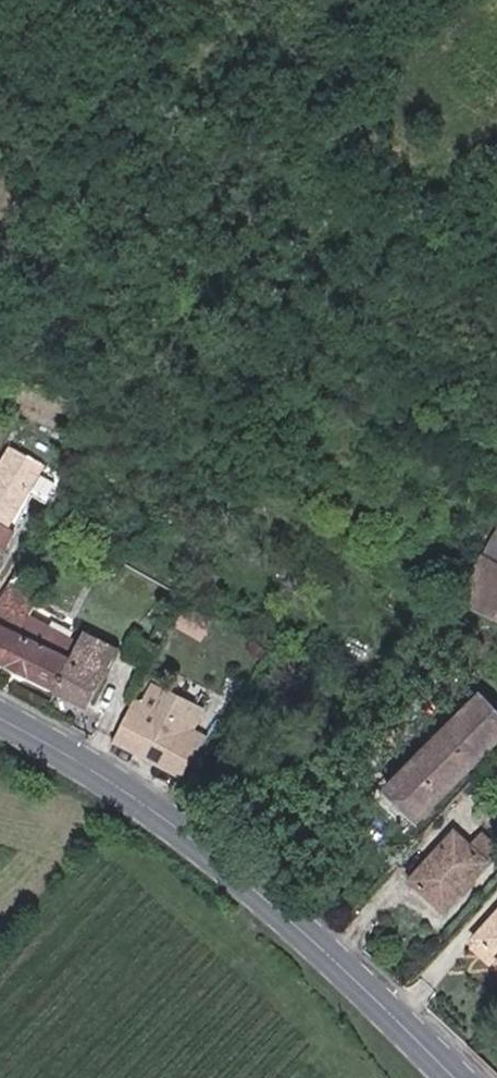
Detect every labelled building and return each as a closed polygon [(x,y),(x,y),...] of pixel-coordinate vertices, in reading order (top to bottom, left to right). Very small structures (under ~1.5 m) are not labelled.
[(34,488),(42,492),(49,479),(39,474),(45,462),(8,444),(0,461),(0,558),(34,488)] [(482,557),(496,563),(496,517),(496,516),(482,557)] [(461,604),(496,618),(496,563),(482,557),(461,604)] [(60,686),(83,639),(28,613),(36,595),(12,583),(0,607),(0,657),(60,686)] [(94,701),(120,645),(87,629),(83,639),(60,686),(94,701)] [(135,700),(114,742),(186,777),(207,733),(161,711),(170,692),(151,682),(141,703),(135,700)] [(420,831),(429,822),(432,824),(438,818),(436,815),(496,750),(496,700),(485,688),(384,793),(420,831)] [(458,834),(418,879),(450,908),(491,864),(458,834)] [(480,932),(496,947),(496,913),(480,932)] [(480,932),(473,940),(492,957),(496,951),(496,947),(480,932)]
